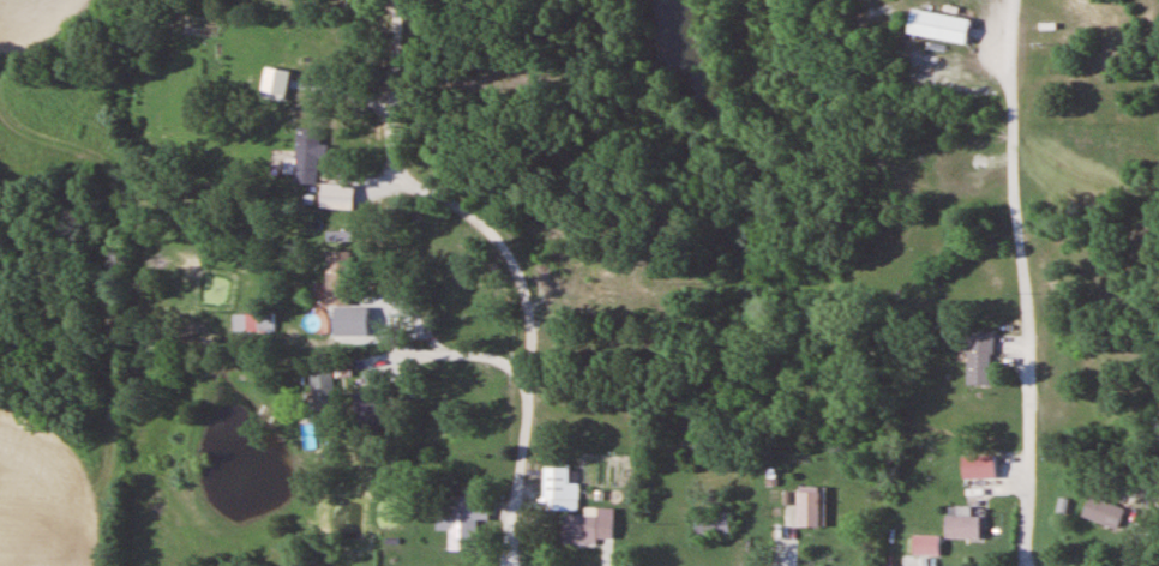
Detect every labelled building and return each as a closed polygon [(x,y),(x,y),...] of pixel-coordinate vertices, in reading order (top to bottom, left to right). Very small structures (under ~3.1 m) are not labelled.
[(973,20),(916,10),(911,35),(969,45),(973,20)] [(320,184),(321,157),(329,158),(330,145),(321,145),(321,133),(299,133),(298,184),(320,184)] [(325,205),(353,206),(354,187),(325,186),(325,205)] [(329,306),(351,307),(352,261),(329,261),(329,306)] [(998,333),(974,333),(973,385),(997,386),(998,333)] [(314,376),(318,414),(339,412),(335,374),(314,376)] [(998,456),(965,456),(966,479),(999,478),(998,456)] [(580,501),(580,484),(570,484),(570,468),(545,468),(545,501),(580,501)] [(823,527),(822,489),(798,489),(798,528),(823,527)] [(1085,517),(1120,531),(1128,510),(1094,496),(1085,517)] [(983,517),(974,517),(974,508),(961,508),(961,517),(949,517),(949,540),(983,540),(983,517)] [(453,551),(479,551),(479,509),(453,509),(453,551)] [(730,513),(696,513),(696,535),(730,535),(730,513)] [(614,543),(614,517),(564,517),(564,543),(614,543)] [(942,537),(917,537),(917,556),(942,556),(942,537)]
